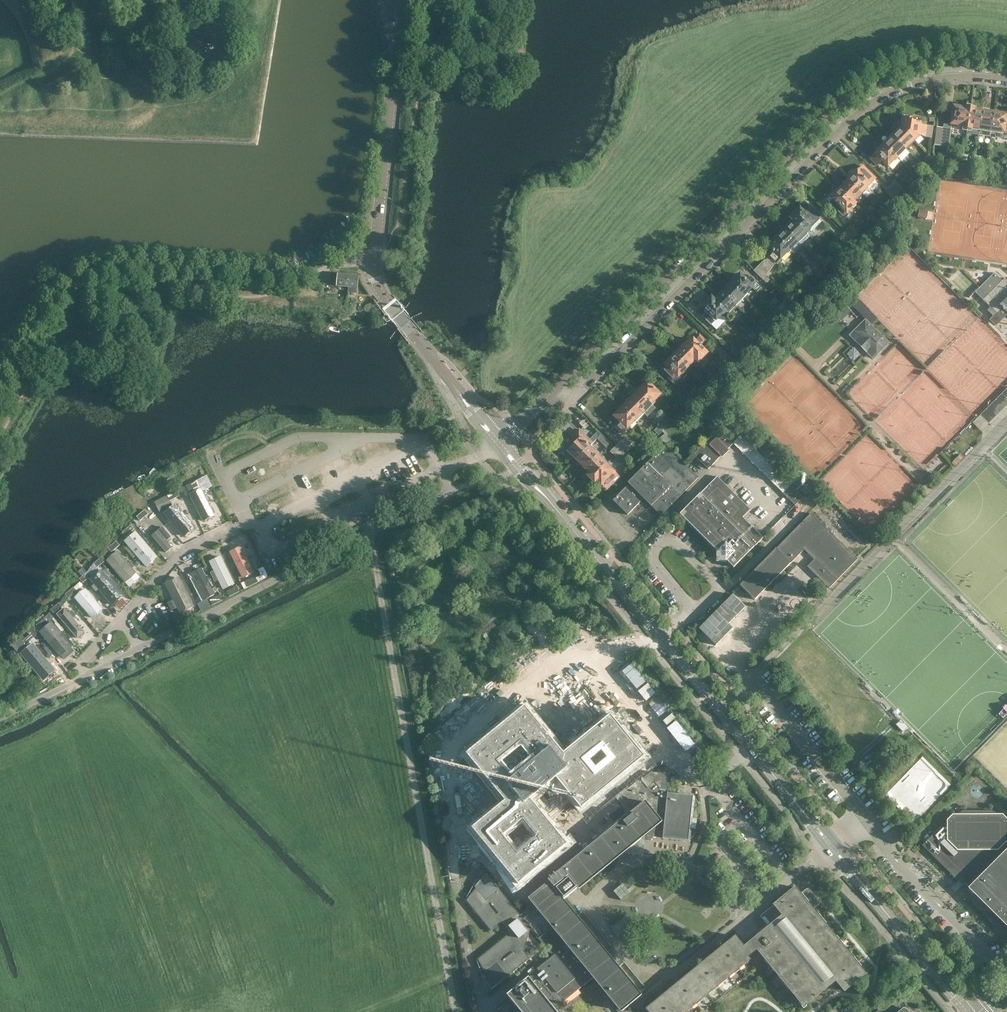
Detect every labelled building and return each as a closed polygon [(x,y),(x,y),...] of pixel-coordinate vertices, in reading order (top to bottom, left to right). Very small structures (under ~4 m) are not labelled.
[(967,128),(971,106),(966,105),(966,107),(954,106),(951,123),(963,125),(962,128),(967,128)] [(980,128),(983,110),(975,109),(975,107),(971,106),(967,128),(966,132),(978,134),(979,128),(980,128)] [(979,128),(978,134),(990,136),(991,133),(994,112),(983,110),(980,128),(979,128)] [(1006,117),(1006,114),(994,112),(991,133),(996,134),(995,136),(1001,137),(1002,135),(1006,136),(1006,117)] [(903,116),(902,126),(914,139),(919,135),(931,137),(933,126),(920,124),(920,121),(912,120),(912,117),(903,116)] [(902,126),(893,135),(906,148),(914,139),(902,126)] [(943,129),(940,145),(941,145),(948,146),(950,130),(943,129)] [(893,135),(884,143),(897,156),(906,148),(893,135)] [(897,156),(884,143),(875,152),(876,153),(871,158),(877,165),(882,160),(888,165),(897,156)] [(928,154),(920,163),(924,167),(933,159),(928,154)] [(851,177),(848,180),(861,192),(875,178),(862,165),(856,172),(855,171),(853,171),(852,171),(851,172),(851,174),(851,175),(851,177)] [(853,201),(861,192),(848,180),(839,189),(854,203),(855,202),(853,201)] [(898,193),(903,188),(895,180),(889,185),(898,193)] [(893,198),(898,193),(889,185),(885,190),(893,198)] [(854,203),(839,189),(832,196),(834,198),(829,203),(843,216),(852,206),(852,205),(854,203)] [(799,208),(790,217),(793,220),(809,236),(822,222),(817,217),(819,216),(811,208),(805,214),(799,208)] [(926,219),(928,210),(919,209),(917,216),(926,219)] [(872,221),(875,217),(871,212),(867,216),(872,221)] [(810,237),(809,236),(793,220),(785,228),(802,245),(810,237)] [(853,240),(859,234),(850,226),(845,232),(853,240)] [(785,228),(776,237),(789,250),(793,254),(802,245),(785,228)] [(847,246),(853,240),(845,232),(839,238),(847,246)] [(760,264),(768,272),(772,268),(772,267),(789,250),(776,237),(768,245),(773,251),(760,264)] [(829,255),(821,264),(825,268),(833,259),(829,255)] [(820,263),(817,267),(821,272),(825,268),(821,264),(820,263)] [(754,270),(766,283),(769,280),(765,275),(768,272),(760,264),(754,270)] [(975,292),(990,308),(987,310),(993,317),(1002,308),(1006,313),(1006,280),(1005,278),(1002,281),(994,273),(975,292)] [(358,288),(359,277),(359,276),(338,274),(337,286),(349,287),(348,292),(357,293),(357,288),(358,288)] [(739,274),(731,283),(744,296),(752,287),(757,292),(761,287),(749,275),(745,279),(739,274)] [(324,283),(323,290),(334,291),(335,284),(324,283)] [(731,283),(722,291),(735,304),(744,296),(731,283)] [(317,289),(295,287),(295,295),(317,297),(317,289)] [(142,315),(146,290),(138,289),(134,314),(142,315)] [(722,291),(714,300),(727,313),(735,304),(722,291)] [(714,300),(712,298),(703,306),(708,311),(703,316),(711,324),(721,314),(723,316),(727,313),(714,300)] [(859,300),(852,306),(869,323),(875,316),(859,300)] [(833,314),(840,322),(850,312),(842,304),(833,314)] [(865,320),(853,332),(876,355),(888,343),(865,320)] [(759,328),(764,333),(768,329),(763,324),(759,328)] [(748,335),(753,339),(757,335),(752,330),(748,335)] [(682,347),(697,361),(699,358),(700,358),(701,358),(703,356),(707,353),(701,347),(700,346),(706,341),(699,334),(693,340),(692,341),(690,339),(682,347)] [(734,344),(725,336),(719,343),(727,350),(735,358),(741,351),(734,344)] [(730,358),(725,353),(717,344),(710,351),(718,359),(720,357),(721,357),(728,365),(732,360),(730,358)] [(697,361),(682,347),(674,355),(687,368),(695,359),(697,361)] [(662,371),(661,371),(674,383),(675,383),(680,378),(680,377),(678,376),(687,368),(674,355),(671,358),(669,358),(668,358),(667,358),(666,359),(665,360),(665,362),(666,363),(665,364),(667,366),(662,371)] [(705,377),(710,382),(714,378),(709,373),(705,377)] [(639,391),(651,403),(660,395),(647,382),(639,391)] [(988,424),(1006,405),(1006,388),(980,415),(988,424)] [(639,391),(630,400),(642,412),(647,417),(656,407),(651,403),(639,391)] [(680,397),(688,404),(692,400),(685,393),(680,397)] [(683,409),(688,404),(680,397),(676,402),(683,409)] [(634,420),(642,412),(630,400),(622,408),(634,420)] [(622,433),(634,420),(622,408),(614,415),(620,422),(615,427),(622,433)] [(662,423),(667,427),(671,424),(666,419),(662,423)] [(654,431),(658,436),(662,432),(658,427),(654,431)] [(708,470),(734,443),(719,429),(693,455),(708,470)] [(589,440),(579,430),(572,437),(576,441),(567,450),(576,459),(589,446),(601,434),(598,431),(589,440)] [(795,505),(803,497),(741,436),(734,443),(775,483),(774,484),(795,505)] [(605,447),(609,443),(606,439),(601,443),(605,447)] [(621,441),(614,448),(618,451),(622,455),(628,448),(621,441)] [(665,444),(656,453),(628,482),(631,485),(614,501),(629,516),(645,499),(661,515),(699,478),(665,444)] [(585,468),(597,455),(589,446),(576,459),(585,468)] [(618,451),(614,455),(620,461),(624,457),(622,455),(618,451)] [(591,478),(606,464),(597,455),(585,468),(590,473),(588,475),(591,478)] [(606,464),(591,478),(594,482),(597,479),(606,489),(619,477),(606,464)] [(727,561),(733,568),(763,538),(743,518),(750,510),(718,478),(681,515),(717,551),(716,552),(716,557),(717,556),(722,561),(721,562),(726,562),(727,561)] [(186,484),(188,489),(199,484),(196,479),(186,484)] [(802,490),(806,495),(806,494),(813,487),(809,483),(802,490)] [(167,494),(169,499),(180,494),(177,489),(167,494)] [(156,500),(159,505),(166,501),(164,496),(156,500)] [(145,508),(136,515),(139,519),(148,513),(145,508)] [(857,560),(811,514),(740,585),(754,599),(804,550),(814,560),(808,566),(830,588),(836,582),(857,560)] [(130,524),(122,531),(125,535),(133,528),(130,524)] [(120,545),(126,540),(122,535),(116,540),(120,545)] [(116,540),(107,547),(111,551),(119,544),(116,540)] [(101,556),(93,563),(96,567),(105,560),(101,556)] [(87,571),(79,578),(82,582),(91,575),(87,571)] [(246,581),(249,586),(259,581),(256,576),(246,581)] [(227,590),(229,595),(239,591),(237,585),(227,590)] [(73,587),(65,594),(68,598),(76,591),(73,587)] [(210,599),(212,604),(222,599),(220,594),(210,599)] [(733,594),(699,628),(716,645),(733,628),(729,624),(746,607),(733,594)] [(59,602),(50,609),(54,613),(62,606),(59,602)] [(149,606),(163,629),(169,625),(155,602),(149,606)] [(179,614),(182,619),(192,614),(189,609),(179,614)] [(44,618),(36,625),(39,629),(48,622),(44,618)] [(33,638),(39,629),(37,626),(36,625),(30,634),(32,636),(33,638)] [(20,638),(11,645),(18,654),(27,647),(25,645),(33,638),(32,636),(30,634),(21,641),(20,638)] [(13,656),(24,669),(27,666),(16,653),(13,656)] [(509,720),(464,758),(506,810),(470,839),(534,917),(574,884),(575,885),(595,869),(566,832),(591,812),(608,834),(671,783),(624,725),(557,779),(509,720)] [(992,811),(962,810),(958,814),(952,814),(947,820),(947,823),(944,823),(922,845),(958,881),(960,878),(969,887),(968,888),(974,894),(975,893),(1003,921),(1005,920),(1006,922),(1006,819),(1002,814),(996,815),(992,811)] [(612,891),(619,900),(629,892),(622,883),(612,891)] [(649,1011),(686,1011),(692,1007),(690,1005),(698,998),(700,1000),(714,989),(712,987),(720,980),(722,983),(735,972),(733,970),(741,963),(743,965),(750,960),(748,957),(757,949),(765,959),(767,957),(774,965),(772,967),(783,980),(785,979),(792,987),(789,989),(800,1002),(802,1000),(806,1005),(836,980),(844,991),(866,974),(860,967),(858,969),(851,960),(853,959),(843,945),(840,947),(834,939),(836,937),(825,924),(823,926),(816,917),(818,916),(808,902),(805,904),(799,896),(801,894),(795,887),(774,905),(782,916),(744,947),(735,936),(646,1009),(649,1011)]
